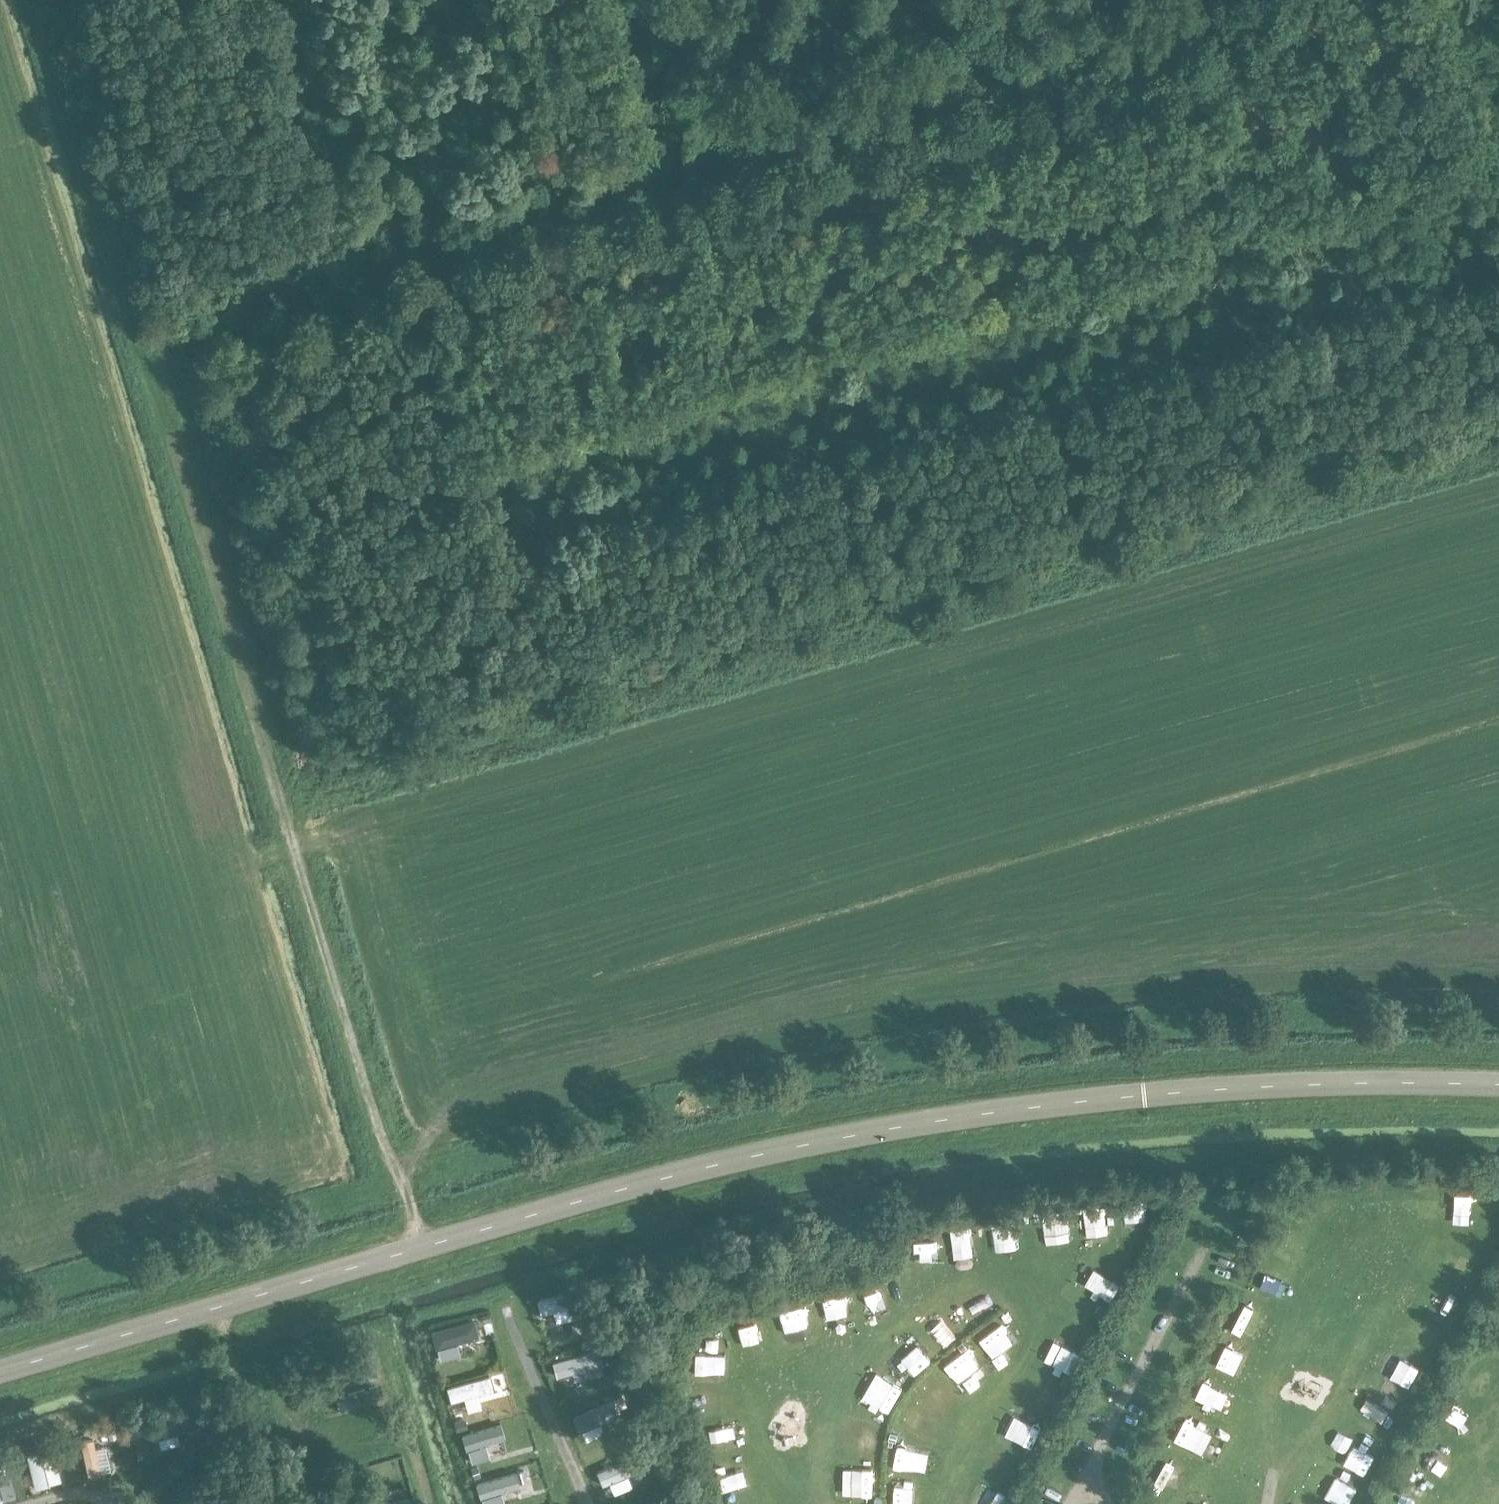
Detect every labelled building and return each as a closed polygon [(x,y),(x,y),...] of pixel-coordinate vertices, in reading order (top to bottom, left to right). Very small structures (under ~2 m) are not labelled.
[(1138,1223),(1155,1213),(1143,1195),(1127,1205),(1138,1223)] [(1100,1203),(1075,1204),(1076,1226),(1100,1225),(1100,1203)] [(1061,1210),(1040,1210),(1041,1231),(1061,1230),(1061,1210)] [(1018,1216),(1005,1219),(1008,1236),(1022,1234),(1018,1216)] [(977,1223),(957,1223),(957,1243),(976,1244),(977,1223)] [(939,1227),(917,1228),(918,1253),(940,1252),(939,1227)] [(863,1293),(871,1313),(893,1305),(885,1285),(863,1293)] [(980,1318),(1000,1306),(988,1287),(969,1299),(980,1318)] [(850,1323),(851,1303),(829,1303),(828,1323),(850,1323)] [(809,1333),(805,1310),(782,1313),(786,1337),(809,1333)] [(995,1345),(1012,1332),(996,1312),(979,1326),(995,1345)] [(743,1322),(746,1341),(769,1337),(765,1318),(743,1322)] [(737,1320),(719,1324),(723,1343),(742,1338),(737,1320)] [(606,1332),(593,1335),(595,1342),(607,1339),(606,1332)] [(442,1347),(449,1375),(472,1370),(465,1342),(442,1347)] [(689,1368),(710,1373),(714,1353),(694,1348),(689,1368)] [(1046,1367),(1067,1377),(1076,1359),(1055,1348),(1046,1367)] [(621,1361),(601,1365),(605,1385),(625,1380),(621,1361)] [(642,1369),(635,1371),(639,1382),(645,1380),(642,1369)] [(610,1424),(634,1419),(630,1401),(606,1406),(610,1424)] [(171,1416),(175,1440),(197,1436),(192,1412),(171,1416)] [(462,1417),(454,1420),(457,1430),(465,1427),(462,1417)] [(128,1430),(118,1432),(120,1439),(129,1437),(128,1430)] [(455,1439),(461,1462),(484,1456),(478,1433),(455,1439)] [(888,1458),(910,1461),(913,1440),(891,1437),(888,1458)] [(101,1453),(119,1450),(117,1441),(100,1443),(101,1453)] [(73,1443),(65,1444),(68,1456),(76,1454),(73,1443)] [(194,1443),(185,1446),(187,1452),(196,1449),(194,1443)] [(623,1445),(604,1451),(614,1480),(633,1474),(623,1445)] [(2,1462),(0,1463),(0,1488),(8,1486),(2,1462)] [(477,1466),(470,1468),(473,1477),(479,1475),(477,1466)] [(877,1486),(878,1469),(856,1467),(855,1484),(877,1486)] [(524,1470),(517,1472),(520,1482),(527,1480),(524,1470)] [(162,1486),(173,1503),(192,1491),(181,1473),(162,1486)] [(911,1503),(912,1483),(890,1482),(889,1503),(911,1503)] [(139,1503),(169,1503),(157,1488),(138,1503),(139,1503)] [(625,1503),(646,1503),(642,1489),(623,1493),(625,1503)] [(975,1492),(967,1503),(992,1503),(975,1492)]
